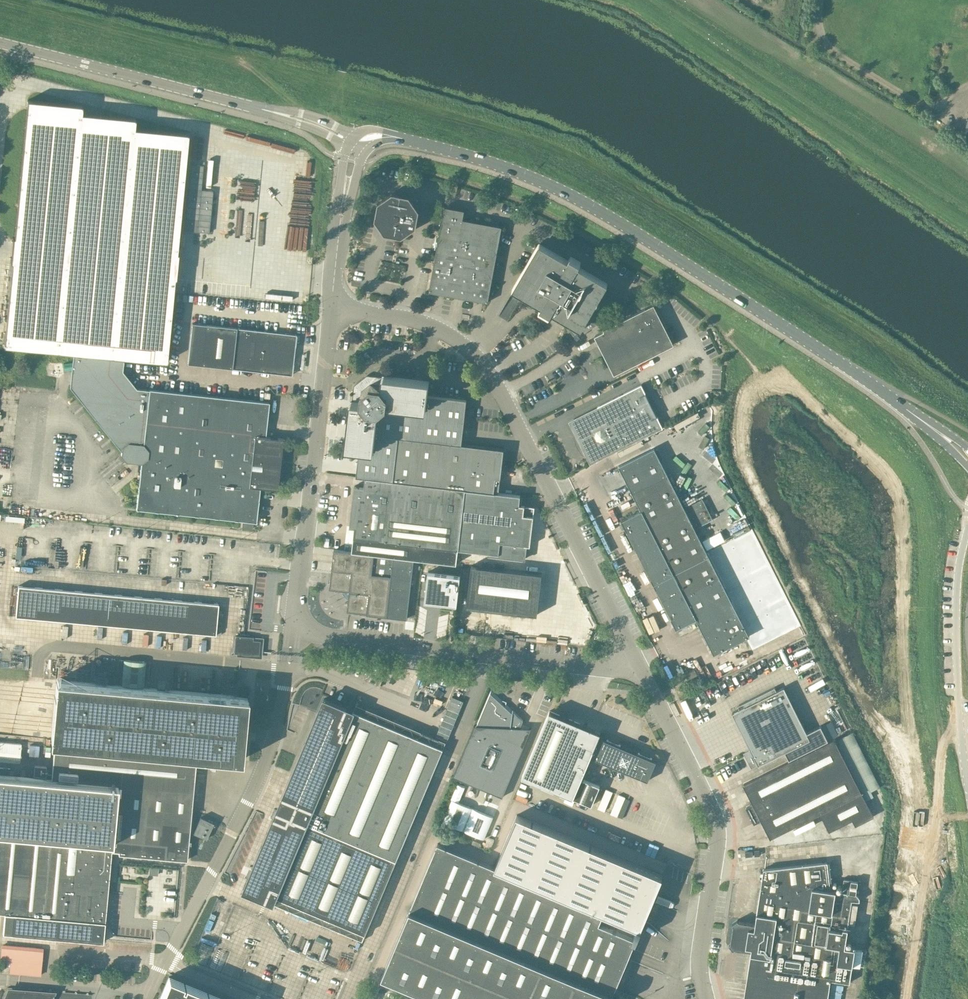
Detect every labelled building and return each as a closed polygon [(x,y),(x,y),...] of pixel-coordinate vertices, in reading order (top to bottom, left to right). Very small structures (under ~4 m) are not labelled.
[(12,262),(4,345),(167,361),(171,310),(175,277),(176,277),(178,252),(177,252),(188,133),(135,128),(135,118),(82,113),(82,105),(27,100),(14,237),(13,237),(11,262),(12,262)] [(191,164),(187,211),(199,212),(204,165),(191,164)] [(378,201),(375,218),(385,233),(402,236),(416,226),(420,209),(410,194),(392,191),(378,201)] [(436,250),(429,291),(430,291),(434,292),(444,293),(454,295),(483,301),(488,302),(488,300),(489,297),(495,261),(497,255),(502,226),(472,220),(463,219),(464,210),(446,206),(444,206),(443,215),(438,241),(436,250)] [(591,308),(606,282),(540,243),(527,265),(514,287),(551,308),(551,309),(568,319),(571,323),(568,325),(577,338),(600,321),(591,308)] [(654,304),(617,322),(637,362),(674,344),(654,304)] [(637,362),(617,322),(604,329),(605,330),(595,335),(614,374),(637,362)] [(292,375),(296,344),(297,334),(191,323),(186,363),(292,375)] [(269,402),(268,402),(137,387),(123,370),(125,359),(74,353),(71,385),(121,449),(121,454),(126,461),(142,462),(140,474),(260,488),(278,490),(283,439),(265,437),(269,402)] [(503,449),(465,445),(461,444),(466,399),(428,395),(429,382),(383,376),(382,378),(367,376),(355,386),(353,401),(351,401),(346,448),(359,449),(356,477),(365,478),(465,489),(494,492),(496,477),(500,478),(503,449)] [(569,421),(590,464),(663,427),(642,385),(569,421)] [(751,637),(709,555),(727,546),(703,498),(685,507),(655,447),(619,465),(642,509),(622,519),(677,628),(696,618),(715,655),(751,637)] [(256,522),(260,488),(140,474),(136,509),(256,522)] [(459,549),(465,489),(365,478),(364,488),(355,486),(350,527),(355,528),(354,537),(459,549)] [(519,504),(520,495),(494,492),(465,489),(459,549),(488,552),(495,549),(498,556),(522,559),(524,544),(529,544),(533,515),(523,514),(524,504),(519,504)] [(542,534),(543,524),(534,523),(533,533),(542,534)] [(408,619),(415,558),(334,549),(329,589),(345,591),(349,596),(347,611),(408,619)] [(452,549),(452,557),(460,558),(460,550),(452,549)] [(542,573),(472,565),(467,606),(538,614),(542,573)] [(458,605),(461,575),(428,571),(425,601),(458,605)] [(18,586),(16,616),(216,634),(219,604),(18,586)] [(236,635),(234,653),(252,654),(259,655),(260,640),(253,640),(254,637),(254,636),(236,635)] [(688,680),(697,675),(698,675),(695,670),(685,675),(688,680)] [(1,913),(0,930),(0,933),(11,934),(103,942),(111,850),(119,851),(119,854),(187,860),(197,755),(241,759),(247,697),(231,695),(58,679),(57,683),(52,739),(52,742),(55,743),(52,779),(0,774),(0,912),(1,913)] [(734,712),(732,713),(750,749),(743,753),(744,755),(746,759),(751,768),(784,751),(788,759),(828,739),(821,725),(806,732),(784,687),(776,691),(775,687),(738,706),(740,709),(734,712)] [(503,796),(531,728),(530,727),(528,731),(521,728),(522,727),(520,727),(523,720),(513,711),(513,708),(513,710),(506,705),(507,701),(503,699),(502,701),(491,691),(475,729),(472,729),(453,776),(503,796)] [(396,859),(443,748),(324,698),(277,810),(244,890),(274,903),(277,896),(365,934),(396,859)] [(581,778),(591,754),(595,756),(594,758),(611,765),(611,766),(612,766),(612,767),(613,767),(614,768),(615,768),(616,768),(617,768),(618,768),(624,770),(624,771),(624,772),(625,772),(626,773),(627,773),(628,774),(629,774),(630,773),(648,780),(656,760),(652,759),(652,758),(638,752),(638,753),(620,746),(621,745),(607,739),(607,740),(602,738),(601,740),(598,738),(601,732),(549,710),(522,776),(592,805),(600,786),(581,778)] [(873,816),(835,739),(743,784),(771,838),(820,813),(829,831),(852,820),(855,826),(873,816)] [(607,809),(611,790),(604,789),(600,808),(607,809)] [(621,804),(624,797),(618,795),(615,802),(621,804)] [(604,912),(637,927),(637,928),(641,929),(641,927),(663,875),(517,814),(495,867),(438,843),(382,975),(439,998),(616,998),(618,995),(617,995),(616,995),(613,994),(635,940),(636,940),(637,938),(633,937),(599,923),(604,912)] [(214,822),(201,816),(193,832),(206,838),(214,822)] [(845,945),(852,899),(860,899),(860,896),(858,892),(830,889),(827,861),(763,868),(755,923),(739,921),(738,919),(732,923),(733,925),(731,942),(735,948),(751,950),(744,998),(828,998),(831,979),(850,982),(852,964),(855,946),(845,945)] [(858,904),(852,903),(849,923),(855,924),(858,904)] [(41,974),(42,946),(0,944),(0,960),(8,960),(7,973),(41,974)] [(862,947),(855,946),(852,964),(859,965),(862,947)] [(209,992),(207,996),(206,995),(207,992),(185,983),(184,986),(182,985),(184,982),(169,976),(159,998),(225,998),(209,992)] [(52,994),(10,990),(6,998),(50,998),(52,994)]
